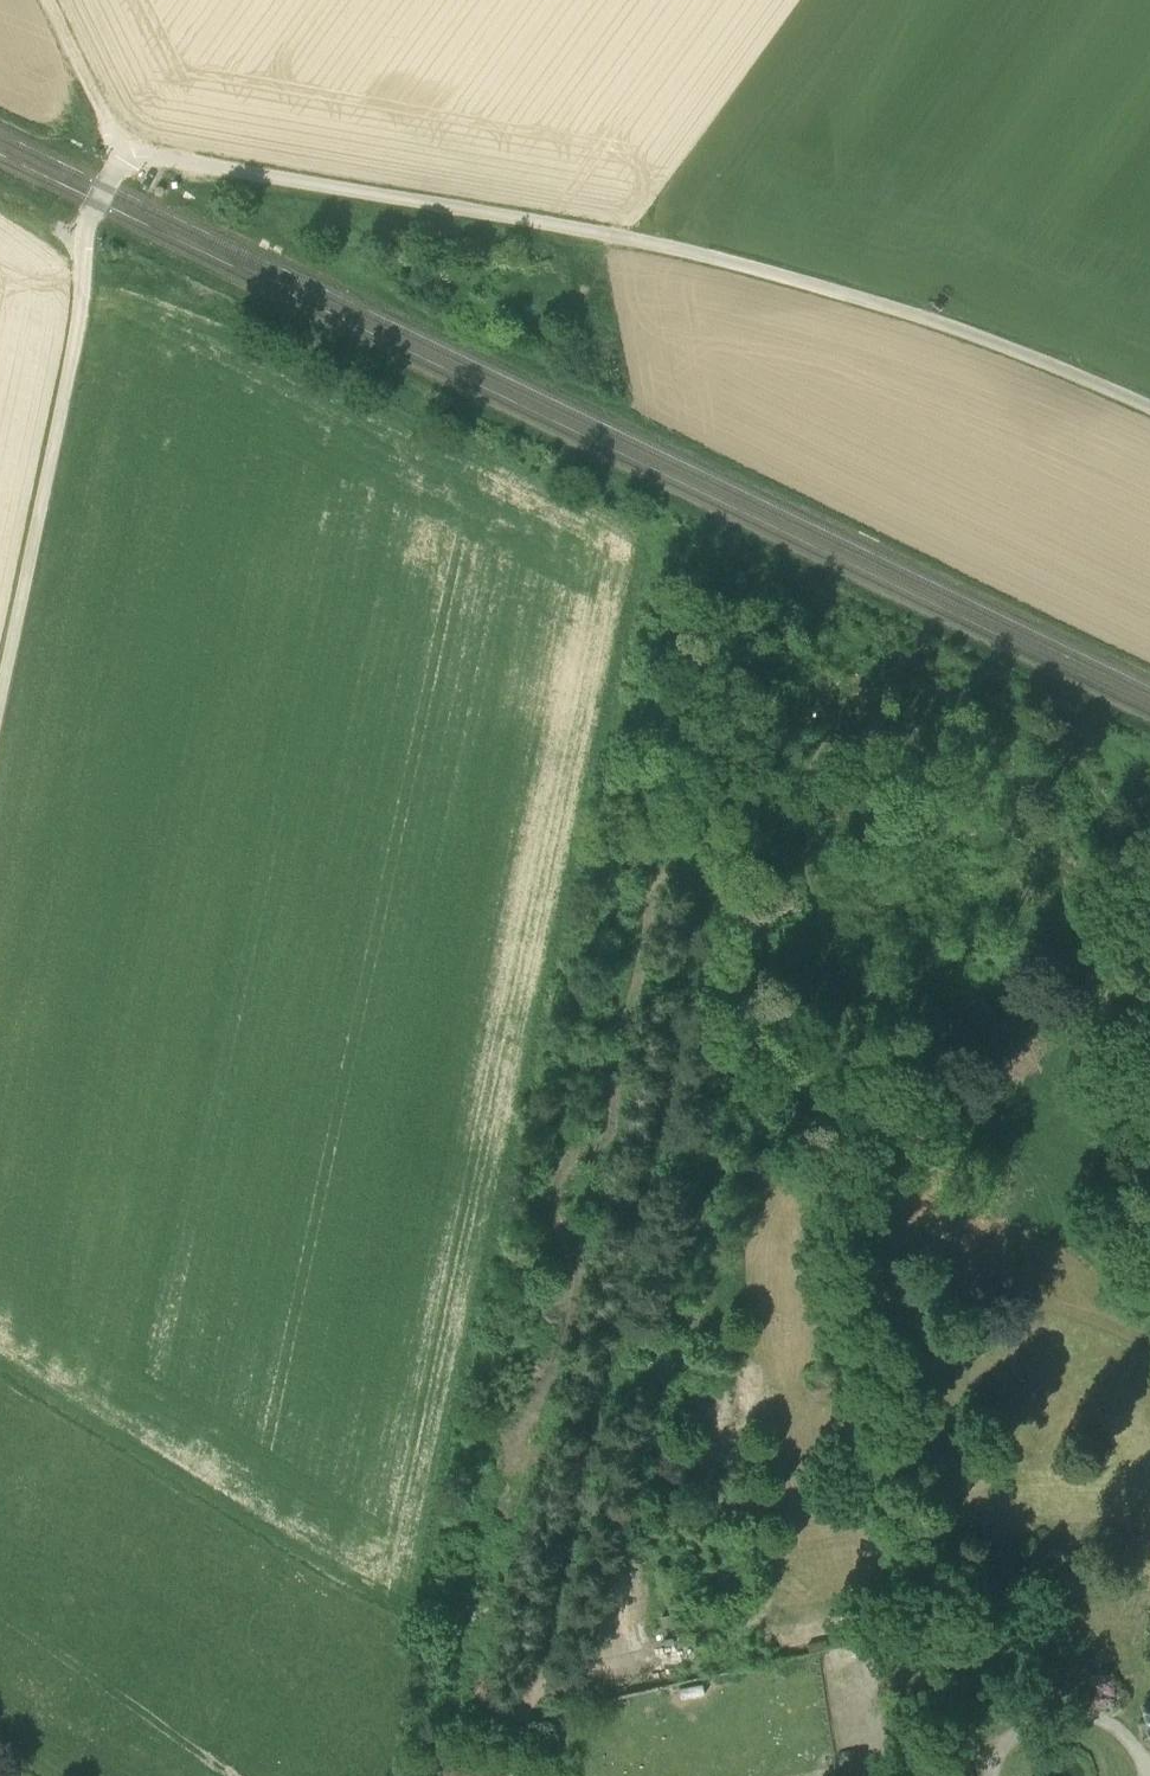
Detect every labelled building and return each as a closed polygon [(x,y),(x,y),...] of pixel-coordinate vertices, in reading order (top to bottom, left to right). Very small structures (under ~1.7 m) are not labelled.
[(944,1775),(970,1775),(967,1764),(942,1770),(944,1775)]
